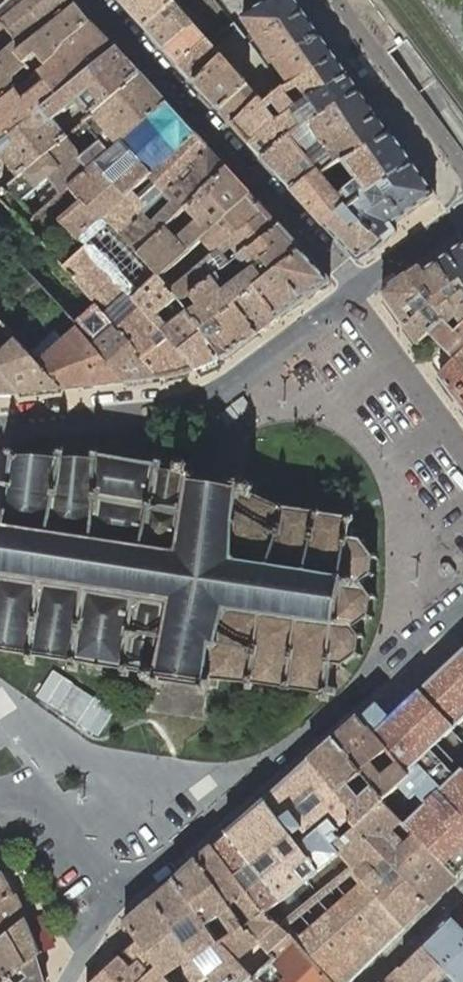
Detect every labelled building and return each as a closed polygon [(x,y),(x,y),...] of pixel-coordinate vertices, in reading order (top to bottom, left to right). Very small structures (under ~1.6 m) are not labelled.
[(16,91),(21,86),(14,79),(27,67),(17,56),(77,5),(74,0),(14,0),(10,4),(0,13),(0,24),(3,28),(17,43),(0,57),(0,103),(16,91)] [(10,4),(14,0),(0,0),(0,13),(10,4)] [(172,0),(122,0),(121,0),(146,28),(175,3),(172,0)] [(211,44),(236,24),(235,23),(218,0),(172,0),(175,3),(193,24),(208,41),(211,44)] [(336,56),(296,0),(273,0),(243,19),(260,42),(261,41),(268,51),(261,56),(236,24),(211,44),(223,58),(248,86),(260,99),(264,104),(292,83),(336,56)] [(193,24),(175,3),(146,28),(164,49),(193,24)] [(93,22),(77,5),(17,56),(27,67),(35,76),(38,74),(93,22)] [(118,49),(93,22),(38,74),(49,86),(28,103),(16,91),(0,103),(0,145),(118,49)] [(179,66),(208,41),(193,24),(164,49),(164,51),(179,66)] [(194,83),(223,58),(211,44),(208,41),(179,66),(194,83)] [(68,136),(56,120),(77,103),(90,118),(142,75),(118,49),(0,145),(0,193),(68,136)] [(350,76),(336,56),(292,83),(264,104),(260,99),(233,124),(250,143),(276,118),(280,121),(298,105),(350,76)] [(220,111),(248,86),(223,58),(194,83),(220,111)] [(142,75),(90,118),(85,122),(68,136),(0,193),(0,196),(25,226),(169,104),(142,75)] [(360,90),(350,76),(298,105),(280,121),(276,118),(250,143),(264,158),(290,135),(292,137),(312,120),(360,90)] [(233,124),(260,99),(248,86),(220,111),(233,124)] [(379,117),(360,90),(312,120),(292,137),(290,135),(264,158),(294,191),(318,171),(309,159),(313,155),(322,146),(323,145),(325,148),(343,134),(379,117)] [(105,219),(134,190),(147,178),(196,136),(169,104),(25,226),(41,243),(55,232),(65,223),(79,239),(82,242),(105,219)] [(390,132),(379,117),(343,134),(325,148),(323,145),(322,146),(313,155),(309,159),(318,171),(323,176),(340,161),(390,132)] [(392,132),(390,132),(340,161),(323,176),(353,204),(370,192),(413,163),(392,132)] [(134,190),(105,219),(122,237),(145,215),(151,208),(208,150),(196,136),(147,178),(156,186),(143,199),(134,190)] [(225,168),(208,150),(151,208),(160,217),(154,223),(145,215),(122,237),(139,254),(225,168)] [(436,194),(413,163),(370,192),(353,204),(347,210),(375,238),(387,242),(398,232),(393,226),(436,194)] [(135,299),(161,277),(202,241),(251,196),(225,168),(139,254),(122,237),(105,219),(82,242),(135,299)] [(318,171),(294,191),(326,226),(346,209),(347,210),(353,204),(323,176),(318,171)] [(127,382),(162,378),(57,261),(54,257),(41,243),(25,226),(0,196),(0,244),(80,327),(127,382)] [(266,212),(251,196),(202,241),(215,253),(170,287),(182,301),(231,264),(224,254),(232,248),(239,258),(280,227),(266,212)] [(346,209),(326,226),(358,261),(364,261),(382,247),(387,242),(375,238),(347,210),(346,209)] [(256,289),(279,320),(330,283),(330,280),(280,227),(239,258),(231,264),(182,301),(202,329),(237,303),(256,289)] [(55,232),(41,243),(54,257),(68,246),(55,232)] [(57,261),(162,378),(166,377),(169,377),(175,376),(181,375),(187,374),(191,372),(194,372),(196,371),(198,370),(135,299),(82,242),(79,239),(73,244),(82,252),(68,264),(61,256),(57,261)] [(407,276),(431,306),(435,311),(462,292),(462,244),(424,273),(420,267),(407,276)] [(431,306),(407,276),(383,293),(383,295),(405,326),(431,306)] [(135,299),(198,370),(222,359),(202,329),(182,301),(170,287),(161,277),(135,299)] [(260,333),(279,320),(256,289),(237,303),(260,333)] [(405,326),(417,344),(429,333),(442,321),(453,334),(462,326),(462,292),(435,311),(431,306),(405,326)] [(222,359),(260,333),(237,303),(202,329),(222,359)] [(453,334),(442,321),(429,333),(456,362),(462,355),(462,326),(453,334)] [(62,389),(39,364),(0,322),(0,370),(20,393),(62,389)] [(62,389),(127,382),(80,327),(39,364),(62,389)] [(456,362),(441,377),(457,399),(462,392),(462,355),(456,362)] [(19,395),(20,393),(0,370),(0,395),(19,395)] [(28,656),(26,665),(35,667),(37,657),(71,663),(70,672),(78,674),(80,664),(98,667),(97,672),(103,673),(104,668),(123,671),(121,678),(130,679),(131,673),(143,675),(142,683),(146,683),(152,686),(152,688),(154,689),(162,690),(163,684),(170,682),(173,678),(173,676),(183,677),(190,678),(190,680),(191,685),(197,688),(197,695),(206,696),(207,697),(209,690),(212,690),(212,688),(218,689),(219,681),(246,684),(245,691),(252,692),(253,685),(289,690),(320,694),(319,701),(329,702),(329,695),(336,696),(338,687),(331,686),(332,679),(329,679),(330,672),(334,672),(335,665),(340,666),(340,670),(347,669),(346,665),(356,657),(360,660),(363,655),(359,652),(361,640),(366,639),(365,633),(360,633),(356,629),(367,620),(371,622),(375,617),(371,614),(373,601),(378,599),(376,593),(372,594),(364,583),(370,578),(374,580),(377,575),(373,572),(373,570),(371,569),(372,563),(375,563),(375,560),(379,559),(378,553),(373,554),(365,544),(368,540),(362,536),(361,538),(355,538),(357,527),(352,527),(352,525),(357,520),(353,515),(350,517),(322,512),(322,509),(315,510),(315,511),(287,506),(286,503),(279,505),(257,494),(260,485),(244,477),(242,477),(237,476),(236,483),(229,482),(226,485),(226,487),(216,486),(207,485),(207,483),(203,480),(196,479),(197,471),(191,470),(192,463),(191,463),(178,461),(176,469),(165,467),(167,458),(159,456),(157,465),(105,456),(99,446),(90,451),(93,456),(67,455),(69,446),(61,445),(58,454),(18,453),(10,445),(4,452),(12,459),(9,480),(0,479),(0,488),(8,489),(5,509),(0,508),(0,651),(28,656)] [(462,871),(462,762),(443,741),(462,721),(462,651),(455,659),(377,734),(391,750),(390,752),(410,775),(383,798),(382,802),(456,878),(462,871)] [(334,737),(383,798),(410,775),(390,752),(391,750),(377,734),(361,716),(360,714),(334,737)] [(462,762),(462,721),(443,741),(462,762)] [(357,826),(382,802),(383,798),(334,737),(310,758),(355,814),(350,819),(357,826)] [(357,826),(350,819),(355,814),(310,758),(226,832),(282,901),(267,912),(288,935),(331,981),(350,981),(406,927),(334,846),(358,827),(357,826)] [(430,904),(456,878),(382,802),(357,826),(358,827),(430,904)] [(406,927),(430,904),(358,827),(334,846),(406,927)] [(264,915),(267,912),(282,901),(226,832),(211,846),(264,915)] [(249,927),(264,915),(211,846),(196,859),(249,927)] [(259,942),(247,928),(249,927),(196,859),(151,900),(214,981),(248,981),(253,978),(242,967),(235,960),(259,942)] [(0,873),(0,903),(14,894),(2,872),(0,873)] [(26,919),(14,894),(0,903),(0,940),(26,919)] [(151,900),(125,923),(138,941),(139,940),(158,967),(170,981),(214,981),(151,900)] [(267,951),(288,935),(267,912),(264,915),(249,927),(247,928),(259,942),(267,951)] [(454,917),(423,948),(456,981),(462,981),(462,927),(454,917)] [(40,952),(26,919),(0,940),(0,981),(7,981),(40,952)] [(288,935),(267,951),(259,942),(235,960),(242,967),(253,978),(248,981),(331,981),(288,935)] [(158,967),(139,940),(138,941),(94,981),(141,981),(158,967)] [(423,948),(401,969),(414,981),(456,981),(423,948)] [(7,981),(45,981),(38,957),(41,954),(40,952),(7,981)] [(158,967),(141,981),(170,981),(158,967)] [(401,969),(388,981),(414,981),(401,969)]
